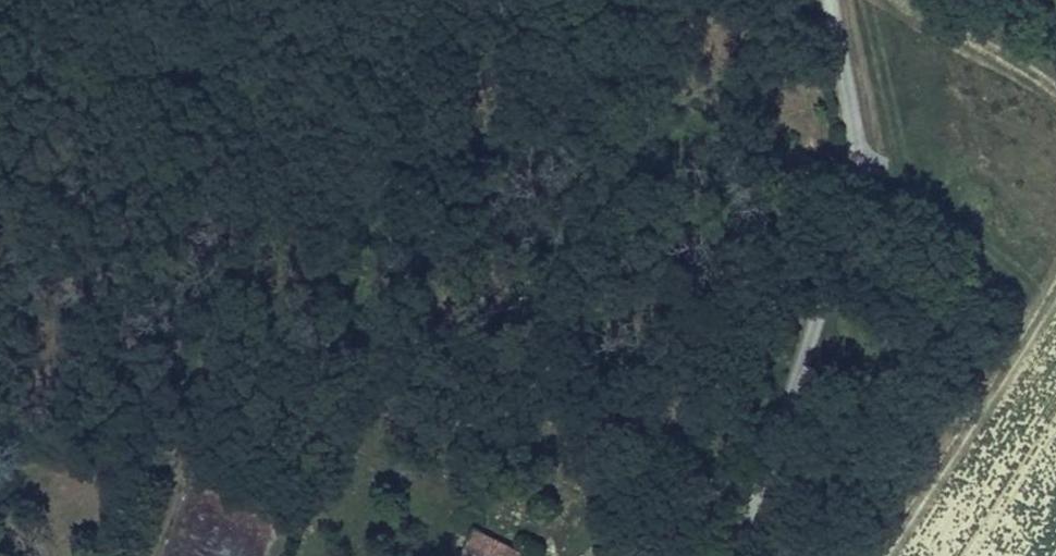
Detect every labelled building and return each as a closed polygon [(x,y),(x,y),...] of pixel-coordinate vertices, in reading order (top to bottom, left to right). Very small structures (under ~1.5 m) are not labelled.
[(471,530),(458,555),(525,555),(471,530)]
